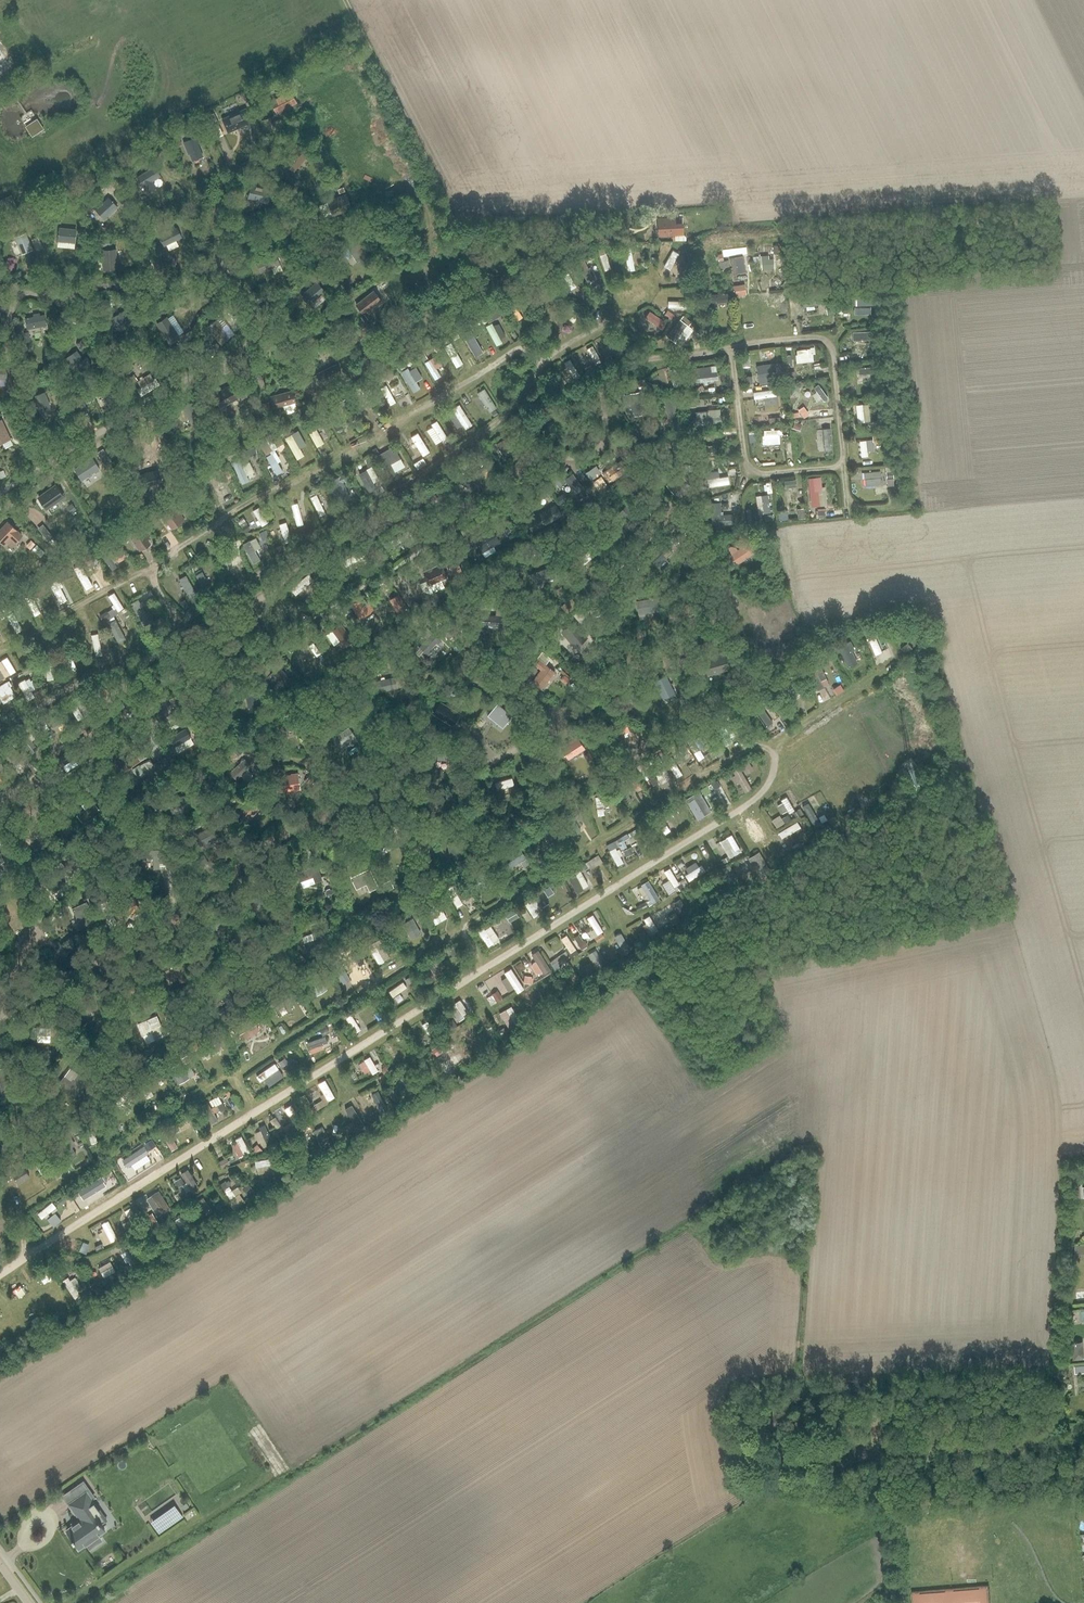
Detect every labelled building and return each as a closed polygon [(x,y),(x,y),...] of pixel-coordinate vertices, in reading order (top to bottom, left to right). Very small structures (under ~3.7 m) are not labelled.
[(277,112),(297,101),(292,92),(272,102),(277,112)] [(245,109),(224,118),(229,130),(251,120),(245,109)] [(269,120),(262,122),(265,135),(272,134),(269,120)] [(183,144),(179,135),(171,138),(175,147),(183,144)] [(197,137),(184,142),(189,154),(190,153),(193,161),(204,156),(197,137)] [(298,145),(283,163),(294,172),(310,154),(298,145)] [(138,176),(148,193),(157,188),(153,181),(161,176),(155,166),(138,176)] [(283,180),(291,186),(296,180),(288,174),(283,180)] [(138,185),(132,175),(126,178),(132,189),(138,185)] [(251,185),(248,198),(269,203),(272,190),(251,185)] [(109,197),(96,209),(105,219),(118,207),(110,197),(114,194),(118,198),(122,195),(114,186),(105,194),(109,197)] [(284,193),(277,195),(279,202),(286,200),(284,193)] [(346,193),(327,200),(333,215),(352,208),(346,193)] [(0,200),(0,211),(10,206),(6,197),(0,200)] [(676,220),(675,216),(661,217),(662,235),(683,234),(682,220),(676,220)] [(18,225),(16,218),(9,221),(11,227),(18,225)] [(151,225),(154,232),(162,228),(158,221),(151,225)] [(183,237),(177,226),(159,235),(164,246),(183,237)] [(60,227),(59,241),(76,243),(77,229),(60,227)] [(26,232),(15,237),(22,254),(33,249),(26,232)] [(631,269),(637,268),(633,244),(626,246),(631,269)] [(117,248),(102,249),(103,270),(118,269),(117,248)] [(276,254),(256,262),(261,273),(281,264),(276,254)] [(588,281),(594,278),(585,259),(579,262),(588,281)] [(746,259),(734,260),(736,281),(748,279),(746,259)] [(571,260),(565,263),(569,270),(575,267),(571,260)] [(728,260),(719,262),(721,269),(730,267),(728,260)] [(770,260),(759,261),(760,278),(772,277),(770,260)] [(311,286),(301,295),(310,305),(326,291),(318,281),(319,280),(314,274),(306,281),(311,286)] [(325,277),(321,281),(326,286),(330,283),(325,277)] [(772,282),(779,287),(783,282),(776,277),(772,282)] [(745,283),(732,285),(734,297),(747,295),(745,283)] [(375,290),(356,304),(363,314),(382,300),(375,290)] [(708,294),(708,303),(729,301),(728,293),(708,294)] [(831,296),(825,297),(827,314),(834,313),(831,296)] [(874,299),(855,299),(855,316),(874,316),(874,299)] [(819,302),(804,303),(805,316),(822,315),(820,302),(819,302)] [(235,305),(229,309),(232,315),(239,310),(235,305)] [(653,309),(647,315),(663,329),(669,322),(653,309)] [(126,310),(113,317),(121,331),(133,323),(126,310)] [(669,310),(665,315),(671,319),(674,314),(669,310)] [(25,318),(27,330),(47,326),(44,314),(41,315),(40,313),(33,314),(34,316),(25,318)] [(492,314),(486,317),(489,323),(495,319),(492,314)] [(167,316),(156,323),(169,344),(180,337),(167,316)] [(209,326),(221,344),(229,338),(223,328),(228,325),(222,316),(209,326)] [(500,320),(489,326),(498,342),(509,337),(500,320)] [(683,324),(673,336),(684,345),(694,332),(683,324)] [(191,331),(183,336),(187,342),(195,336),(191,331)] [(872,345),(871,332),(854,333),(854,345),(872,345)] [(799,361),(817,360),(816,346),(798,347),(799,361)] [(77,350),(70,356),(81,371),(92,363),(87,356),(84,359),(77,350)] [(361,355),(362,365),(372,364),(371,354),(361,355)] [(611,356),(605,359),(608,364),(613,361),(611,356)] [(436,378),(442,375),(433,357),(428,360),(436,378)] [(816,360),(799,362),(800,375),(817,373),(816,360)] [(779,363),(757,366),(760,385),(781,382),(779,363)] [(337,364),(317,373),(322,384),(342,374),(337,364)] [(677,364),(668,366),(674,388),(683,386),(677,364)] [(874,364),(859,366),(860,377),(875,376),(874,364)] [(587,373),(594,370),(591,365),(585,368),(587,373)] [(415,391),(422,387),(418,380),(425,376),(418,366),(412,369),(410,366),(403,371),(415,391)] [(8,378),(9,368),(0,367),(0,378),(8,378)] [(715,367),(697,369),(698,383),(720,381),(720,374),(715,375),(715,367)] [(14,374),(12,387),(20,388),(22,375),(14,374)] [(255,374),(251,380),(262,387),(266,381),(255,374)] [(133,375),(127,380),(131,385),(137,380),(133,375)] [(138,386),(142,394),(160,384),(156,376),(138,386)] [(311,377),(305,379),(308,386),(315,384),(311,377)] [(796,394),(800,388),(792,383),(788,389),(796,394)] [(213,394),(221,408),(239,398),(232,384),(213,394)] [(108,387),(100,391),(109,408),(117,404),(108,387)] [(492,410),(499,405),(486,387),(479,391),(492,410)] [(286,414),(297,411),(295,403),(296,402),(293,390),(271,396),(275,408),(284,406),(286,414)] [(46,391),(34,395),(42,416),(53,412),(46,391)] [(631,393),(625,394),(628,411),(634,410),(635,415),(642,414),(638,392),(631,393)] [(670,426),(680,424),(676,400),(666,401),(670,426)] [(779,400),(761,401),(762,416),(780,415),(779,400)] [(183,407),(178,409),(183,421),(189,419),(192,425),(203,420),(193,401),(183,406),(183,407)] [(271,409),(269,401),(262,403),(263,411),(271,409)] [(803,406),(800,407),(800,416),(824,415),(824,405),(811,406),(810,401),(803,402),(803,406)] [(463,402),(456,406),(466,428),(474,425),(463,402)] [(872,423),(871,406),(858,406),(859,424),(872,423)] [(694,412),(696,425),(722,422),(722,415),(720,415),(720,409),(694,412)] [(6,418),(9,424),(16,421),(12,415),(6,418)] [(310,418),(304,421),(307,427),(313,424),(310,418)] [(3,443),(6,448),(13,445),(11,440),(12,439),(2,419),(0,420),(0,445),(3,443)] [(438,419),(433,423),(446,442),(452,438),(438,419)] [(793,428),(800,431),(803,425),(795,422),(793,428)] [(204,425),(208,434),(212,432),(208,423),(204,425)] [(319,445),(326,442),(317,423),(309,427),(319,445)] [(789,424),(748,429),(753,459),(761,466),(795,463),(789,424)] [(818,424),(811,425),(813,444),(821,443),(820,441),(828,440),(826,427),(818,428),(818,424)] [(470,435),(477,431),(475,427),(468,431),(470,435)] [(299,458),(307,454),(302,446),(308,443),(301,429),(288,435),(299,458)] [(278,447),(284,443),(277,431),(271,435),(278,447)] [(425,455),(432,451),(420,431),(413,435),(425,455)] [(514,434),(496,444),(502,454),(519,444),(514,434)] [(590,445),(589,434),(575,436),(576,447),(590,445)] [(452,440),(446,444),(449,448),(455,445),(452,440)] [(873,441),(861,443),(863,458),(870,458),(869,452),(876,452),(875,444),(882,444),(882,441),(880,441),(880,442),(873,443),(873,441)] [(378,455),(390,477),(397,474),(392,464),(401,458),(394,446),(378,455)] [(249,456),(256,452),(254,447),(246,450),(249,456)] [(715,454),(714,448),(697,449),(698,456),(715,454)] [(103,449),(98,452),(106,464),(111,461),(103,449)] [(93,457),(75,470),(82,480),(100,468),(93,457)] [(373,457),(366,459),(368,466),(375,465),(373,457)] [(603,473),(610,483),(628,470),(621,460),(603,473)] [(586,472),(591,479),(601,472),(597,465),(586,472)] [(359,474),(369,492),(377,488),(374,482),(379,479),(372,467),(359,474)] [(221,471),(225,479),(231,476),(228,468),(221,471)] [(455,469),(451,475),(470,488),(475,482),(455,469)] [(160,482),(157,470),(139,476),(143,487),(152,485),(155,492),(162,490),(160,482)] [(558,470),(550,475),(559,487),(566,481),(564,479),(558,470)] [(222,475),(217,476),(216,472),(211,474),(217,498),(227,495),(222,475)] [(712,480),(705,481),(706,489),(731,485),(730,477),(721,479),(720,472),(711,473),(712,480)] [(584,488),(573,473),(564,479),(566,481),(575,494),(584,488)] [(884,473),(866,475),(867,487),(883,486),(883,479),(885,478),(884,473)] [(175,474),(169,476),(171,482),(177,480),(175,474)] [(692,488),(681,474),(666,485),(674,494),(675,493),(679,498),(692,488)] [(56,484),(38,496),(47,509),(65,497),(56,484)] [(339,494),(334,484),(329,486),(334,496),(339,494)] [(818,485),(811,486),(813,508),(829,507),(827,491),(819,492),(818,485)] [(799,490),(786,492),(788,507),(799,506),(798,499),(800,498),(799,490)] [(319,493),(313,495),(321,515),(327,513),(319,493)] [(768,494),(751,496),(753,512),(759,512),(760,514),(770,513),(768,494)] [(301,502),(295,502),(298,524),(304,523),(301,502)] [(72,503),(67,506),(72,513),(77,509),(72,503)] [(721,503),(712,504),(713,525),(734,524),(734,514),(723,514),(723,511),(721,511),(721,503)] [(174,504),(159,514),(167,526),(169,524),(172,529),(185,520),(174,504)] [(642,518),(627,505),(619,513),(634,527),(642,518)] [(262,525),(268,523),(262,506),(256,508),(262,525)] [(538,517),(542,525),(561,514),(556,506),(538,517)] [(806,517),(805,507),(798,508),(799,518),(806,517)] [(787,510),(779,511),(780,520),(788,519),(787,510)] [(0,529),(0,541),(5,545),(10,539),(15,544),(23,535),(8,521),(0,529)] [(247,524),(242,528),(246,532),(251,529),(247,524)] [(133,538),(131,540),(140,552),(154,542),(142,525),(130,534),(133,538)] [(482,553),(501,542),(492,528),(486,532),(484,529),(473,536),(482,553)] [(263,540),(269,537),(266,530),(259,533),(263,540)] [(50,531),(45,536),(48,540),(53,535),(50,531)] [(675,536),(671,539),(676,544),(679,541),(675,536)] [(31,540),(26,545),(31,549),(36,544),(31,540)] [(663,540),(647,555),(658,566),(673,551),(663,540)] [(731,554),(738,564),(753,553),(747,544),(731,554)] [(37,545),(33,549),(41,557),(45,553),(37,545)] [(594,545),(576,554),(587,575),(605,564),(594,545)] [(230,573),(239,569),(234,559),(237,558),(233,550),(222,555),(230,573)] [(560,557),(558,550),(549,553),(551,560),(560,557)] [(123,551),(119,553),(123,559),(127,557),(123,551)] [(452,559),(445,562),(451,576),(463,571),(461,564),(455,566),(452,559)] [(442,563),(423,572),(430,586),(448,578),(442,563)] [(89,564),(83,566),(89,580),(95,577),(89,564)] [(530,573),(534,585),(555,578),(551,565),(530,573)] [(205,588),(212,585),(207,570),(199,573),(205,588)] [(61,575),(71,592),(81,585),(74,573),(69,576),(66,572),(61,575)] [(318,580),(296,577),(294,594),(315,597),(318,580)] [(565,593),(561,587),(556,590),(560,596),(565,593)] [(398,594),(392,598),(400,611),(407,607),(398,594)] [(364,596),(351,605),(359,616),(372,608),(364,596)] [(639,615),(661,611),(659,597),(637,601),(639,615)] [(573,598),(568,602),(573,609),(578,606),(573,598)] [(189,606),(185,600),(181,602),(184,609),(189,606)] [(152,622),(159,618),(149,602),(142,607),(152,622)] [(686,605),(690,615),(696,613),(692,603),(686,605)] [(129,610),(124,613),(127,619),(132,616),(129,610)] [(107,611),(100,615),(103,621),(111,616),(107,611)] [(480,614),(480,627),(502,628),(502,616),(496,615),(480,614)] [(162,617),(155,622),(158,628),(165,623),(162,617)] [(574,620),(563,629),(575,643),(585,634),(574,620)] [(889,622),(884,624),(887,631),(892,629),(889,622)] [(342,623),(333,630),(344,646),(354,639),(342,623)] [(443,626),(439,630),(443,634),(446,631),(448,629),(443,625),(443,626)] [(353,626),(349,629),(356,638),(360,635),(353,626)] [(429,650),(436,643),(438,645),(441,641),(432,633),(427,629),(422,634),(427,638),(419,647),(417,645),(413,650),(419,656),(423,651),(428,655),(431,652),(429,650)] [(104,653),(99,632),(93,634),(98,655),(104,653)] [(875,632),(867,635),(877,656),(884,653),(875,632)] [(312,637),(304,643),(318,665),(326,660),(312,637)] [(851,666),(861,661),(857,653),(856,653),(850,642),(841,647),(851,666)] [(221,647),(223,658),(240,654),(239,647),(229,650),(228,645),(221,647)] [(703,658),(708,676),(731,669),(725,651),(703,658)] [(536,666),(542,670),(533,682),(541,689),(555,672),(540,660),(536,666)] [(802,673),(799,666),(789,671),(792,677),(802,673)] [(270,675),(283,688),(291,680),(278,667),(270,675)] [(829,678),(822,668),(808,677),(815,687),(829,678)] [(565,675),(561,680),(566,683),(569,679),(565,675)] [(667,675),(654,681),(663,699),(675,693),(667,675)] [(36,696),(33,689),(37,687),(32,676),(20,681),(29,699),(36,696)] [(375,681),(378,693),(398,688),(403,687),(401,676),(396,677),(375,681)] [(794,679),(785,685),(796,701),(805,696),(794,679)] [(0,685),(0,697),(4,703),(17,696),(7,681),(0,685)] [(773,688),(766,687),(764,695),(771,696),(773,688)] [(257,710),(253,688),(245,689),(249,712),(254,711),(255,717),(264,716),(263,709),(257,710)] [(84,699),(68,707),(74,716),(89,708),(84,699)] [(461,713),(440,702),(433,714),(453,726),(461,713)] [(503,728),(513,715),(497,702),(487,715),(503,728)] [(769,702),(761,708),(775,729),(783,723),(769,702)] [(141,703),(125,703),(125,712),(127,713),(127,716),(132,715),(132,713),(141,712),(141,703)] [(60,713),(48,720),(53,728),(65,721),(60,713)] [(304,718),(284,721),(286,731),(305,727),(304,718)] [(625,722),(609,727),(612,736),(628,731),(625,722)] [(732,726),(724,731),(730,740),(738,735),(732,726)] [(350,727),(334,738),(340,747),(356,736),(350,727)] [(186,728),(169,738),(174,747),(191,737),(186,728)] [(36,729),(31,733),(35,738),(40,734),(36,729)] [(685,736),(690,746),(699,741),(694,731),(685,736)] [(166,736),(162,738),(168,748),(172,745),(166,736)] [(560,747),(569,760),(586,749),(577,736),(560,747)] [(14,764),(21,759),(9,742),(2,747),(14,764)] [(682,754),(689,750),(684,742),(677,747),(682,754)] [(697,743),(692,747),(701,761),(707,758),(697,743)] [(438,759),(456,761),(457,746),(439,745),(438,759)] [(142,746),(118,761),(125,771),(149,756),(142,746)] [(237,746),(233,750),(238,755),(242,751),(237,746)] [(590,752),(584,756),(588,761),(594,758),(590,752)] [(683,754),(674,760),(681,771),(689,765),(683,754)] [(166,756),(153,765),(159,773),(160,774),(172,766),(166,756)] [(236,779),(253,764),(246,757),(229,772),(236,779)] [(139,766),(151,783),(161,776),(160,774),(159,773),(153,765),(149,759),(139,766)] [(740,764),(746,774),(754,770),(749,759),(740,764)] [(511,768),(488,781),(498,797),(522,785),(511,768)] [(632,769),(625,774),(629,780),(636,775),(632,769)] [(658,771),(651,775),(657,784),(664,780),(658,771)] [(276,781),(279,791),(286,790),(285,787),(290,787),(290,784),(302,783),(301,773),(279,776),(280,780),(276,781)] [(637,776),(630,781),(636,790),(643,785),(637,776)] [(715,789),(721,785),(718,780),(712,784),(715,789)] [(732,783),(741,796),(745,793),(737,780),(732,783)] [(111,793),(108,789),(103,792),(106,797),(111,793)] [(630,791),(622,796),(628,805),(636,800),(630,791)] [(590,797),(584,800),(588,806),(593,803),(590,797)] [(695,800),(703,814),(709,811),(700,797),(695,800)] [(236,815),(247,824),(260,808),(249,799),(236,815)] [(789,812),(790,815),(794,813),(796,812),(788,799),(783,802),(784,803),(779,806),(784,814),(789,812)] [(604,800),(597,801),(598,816),(606,816),(604,800)] [(94,803),(77,815),(82,822),(99,810),(94,803)] [(809,804),(803,808),(817,830),(823,826),(809,804)] [(676,807),(670,811),(674,816),(679,812),(676,807)] [(796,812),(794,813),(797,818),(801,815),(802,815),(805,814),(801,808),(798,809),(798,810),(796,812)] [(580,813),(570,819),(579,833),(588,827),(580,813)] [(782,819),(785,823),(792,819),(789,815),(782,819)] [(829,820),(832,825),(838,821),(835,816),(829,820)] [(672,821),(661,828),(666,836),(677,828),(672,821)] [(51,822),(26,831),(34,839),(56,830),(51,822)] [(798,823),(780,834),(784,840),(801,828),(798,823)] [(542,831),(553,849),(563,843),(553,825),(542,831)] [(742,852),(733,836),(722,843),(731,859),(742,852)] [(622,850),(628,846),(624,839),(618,843),(622,850)] [(461,841),(448,844),(452,861),(465,858),(461,841)] [(631,847),(624,851),(627,857),(635,853),(631,847)] [(500,859),(507,870),(526,858),(519,848),(500,859)] [(617,848),(608,853),(619,871),(628,866),(617,848)] [(161,870),(160,849),(150,850),(151,871),(161,870)] [(767,866),(760,855),(755,859),(761,870),(767,866)] [(721,860),(724,864),(731,860),(728,856),(721,860)] [(521,862),(525,869),(530,865),(526,859),(521,862)] [(586,863),(579,867),(582,871),(589,867),(586,863)] [(706,870),(701,863),(685,873),(689,880),(706,870)] [(297,874),(300,881),(313,876),(315,880),(322,877),(318,865),(297,874)] [(671,867),(664,871),(669,880),(660,885),(665,893),(681,884),(671,867)] [(370,890),(378,887),(370,869),(352,878),(356,885),(366,881),(370,890)] [(573,869),(561,877),(574,898),(587,890),(573,869)] [(484,871),(475,876),(483,888),(491,883),(484,871)] [(383,884),(387,891),(395,887),(391,880),(383,884)] [(655,904),(660,900),(649,883),(644,887),(655,904)] [(555,893),(550,886),(544,891),(548,897),(555,893)] [(259,887),(245,895),(253,908),(267,899),(259,887)] [(140,909),(134,897),(113,906),(118,919),(140,909)] [(530,897),(524,901),(536,922),(542,918),(530,897)] [(84,925),(95,920),(87,902),(73,908),(77,917),(82,914),(84,919),(82,920),(84,925)] [(659,911),(668,924),(679,917),(670,904),(659,911)] [(419,906),(412,910),(418,920),(424,917),(419,906)] [(515,910),(506,915),(510,922),(519,917),(515,910)] [(228,915),(208,920),(210,929),(216,927),(217,929),(230,926),(228,915)] [(649,916),(643,919),(652,934),(658,930),(649,916)] [(595,917),(589,920),(598,936),(604,932),(595,917)] [(403,924),(411,939),(422,933),(413,918),(403,924)] [(484,926),(476,931),(490,952),(498,946),(484,926)] [(641,939),(647,936),(643,929),(637,932),(641,939)] [(595,937),(598,942),(605,938),(602,933),(595,937)] [(620,933),(614,937),(624,953),(630,949),(620,933)] [(307,952),(328,945),(325,936),(304,943),(307,952)] [(569,936),(562,940),(571,954),(578,950),(569,936)] [(379,962),(391,957),(383,938),(371,943),(379,962)] [(585,940),(579,944),(582,949),(588,946),(585,940)] [(361,941),(355,944),(358,948),(359,950),(364,947),(361,941)] [(353,945),(348,948),(352,954),(357,951),(353,945)] [(454,948),(450,951),(453,957),(458,954),(454,948)] [(538,949),(531,954),(545,975),(552,971),(538,949)] [(303,968),(309,962),(301,954),(295,961),(303,968)] [(181,981),(189,978),(180,958),(164,966),(168,973),(175,969),(181,981)] [(593,964),(601,974),(610,968),(602,958),(593,964)] [(560,967),(556,961),(551,965),(555,971),(560,967)] [(514,970),(502,978),(509,989),(515,985),(518,991),(524,987),(514,970)] [(318,973),(307,979),(317,996),(328,989),(318,973)] [(411,976),(406,980),(409,984),(414,980),(411,976)] [(405,983),(390,992),(394,998),(408,988),(405,983)] [(222,1016),(244,1000),(239,994),(234,998),(229,990),(221,996),(228,1005),(219,1012),(222,1016)] [(502,996),(498,990),(492,995),(496,1001),(502,996)] [(272,1001),(278,1010),(291,1001),(284,992),(272,1001)] [(538,992),(529,998),(535,1007),(544,1001),(538,992)] [(93,997),(83,1000),(88,1013),(98,1009),(93,997)] [(461,1001),(452,1006),(462,1022),(471,1016),(461,1001)] [(512,1002),(502,1008),(517,1031),(526,1024),(512,1002)] [(236,1028),(244,1041),(262,1028),(259,1024),(268,1018),(262,1010),(236,1028)] [(352,1012),(344,1017),(356,1037),(364,1032),(352,1012)] [(160,1015),(137,1023),(142,1034),(153,1030),(157,1039),(167,1035),(160,1015)] [(427,1020),(418,1026),(430,1043),(438,1038),(427,1020)] [(456,1027),(452,1020),(446,1023),(451,1031),(456,1027)] [(326,1024),(320,1027),(323,1035),(329,1032),(326,1024)] [(39,1041),(53,1041),(53,1026),(34,1025),(34,1034),(39,1034),(39,1041)] [(481,1025),(467,1035),(475,1046),(489,1036),(481,1025)] [(505,1028),(499,1031),(504,1040),(510,1037),(505,1028)] [(326,1037),(308,1043),(310,1050),(328,1044),(326,1037)] [(394,1051),(399,1060),(410,1053),(401,1038),(395,1042),(398,1048),(394,1051)] [(453,1041),(445,1047),(454,1060),(462,1054),(453,1041)] [(365,1061),(373,1075),(380,1072),(371,1058),(365,1061)] [(190,1077),(183,1064),(172,1070),(179,1083),(190,1077)] [(269,1068),(260,1074),(265,1081),(274,1075),(269,1068)] [(7,1069),(0,1070),(0,1084),(1,1094),(10,1093),(7,1069)] [(75,1095),(87,1080),(80,1074),(73,1083),(64,1077),(59,1084),(75,1095)] [(404,1076),(394,1082),(404,1099),(414,1093),(404,1076)] [(145,1079),(139,1082),(147,1098),(153,1094),(145,1079)] [(336,1099),(326,1081),(319,1085),(329,1102),(336,1099)] [(389,1092),(395,1101),(399,1098),(393,1090),(389,1092)] [(377,1093),(368,1098),(375,1111),(384,1106),(377,1093)] [(117,1097),(112,1102),(127,1114),(132,1109),(117,1097)] [(201,1108),(212,1125),(219,1119),(216,1114),(208,1103),(201,1108)] [(353,1122),(340,1131),(345,1137),(365,1124),(352,1105),(345,1110),(353,1122)] [(295,1110),(281,1117),(284,1123),(291,1119),(294,1125),(301,1121),(295,1110)] [(376,1112),(370,1115),(375,1123),(376,1122),(381,1119),(376,1112)] [(176,1122),(180,1128),(187,1124),(183,1118),(176,1122)] [(92,1120),(84,1123),(91,1144),(99,1141),(92,1120)] [(192,1121),(179,1130),(184,1138),(197,1129),(192,1121)] [(71,1127),(75,1134),(81,1131),(77,1123),(71,1127)] [(266,1124),(260,1127),(261,1131),(255,1133),(259,1143),(263,1141),(265,1146),(273,1142),(266,1124)] [(323,1126),(313,1131),(320,1145),(330,1141),(323,1126)] [(76,1144),(69,1133),(56,1142),(68,1161),(77,1155),(72,1147),(76,1144)] [(237,1142),(233,1145),(239,1157),(248,1152),(240,1137),(236,1139),(237,1142)] [(151,1141),(145,1144),(150,1151),(155,1148),(151,1141)] [(258,1144),(253,1148),(257,1153),(262,1149),(258,1144)] [(39,1155),(35,1149),(29,1152),(29,1153),(27,1154),(30,1159),(32,1157),(33,1159),(39,1155)] [(146,1149),(132,1158),(137,1166),(151,1157),(146,1149)] [(29,1165),(26,1158),(13,1165),(16,1171),(12,1173),(18,1184),(31,1177),(25,1167),(29,1165)] [(227,1158),(219,1162),(223,1168),(230,1164),(227,1158)] [(41,1160),(34,1164),(45,1182),(52,1178),(41,1160)] [(272,1160),(256,1163),(257,1170),(273,1167),(272,1160)] [(188,1168),(179,1172),(182,1177),(175,1182),(179,1189),(187,1185),(191,1192),(199,1188),(188,1168)] [(101,1177),(88,1185),(92,1192),(105,1184),(101,1177)] [(251,1197),(256,1194),(249,1184),(242,1188),(246,1194),(248,1193),(251,1197)] [(231,1188),(225,1192),(231,1201),(229,1202),(234,1211),(245,1204),(239,1195),(237,1197),(231,1188)] [(160,1190),(151,1195),(164,1214),(172,1209),(160,1190)] [(204,1198),(199,1201),(209,1214),(214,1211),(204,1198)] [(50,1205),(38,1215),(43,1222),(56,1212),(50,1205)] [(131,1209),(126,1212),(134,1225),(139,1223),(131,1209)] [(51,1217),(55,1223),(61,1218),(57,1213),(51,1217)] [(153,1214),(147,1218),(150,1224),(156,1220),(153,1214)] [(181,1217),(175,1221),(183,1232),(189,1228),(181,1217)] [(99,1234),(106,1247),(113,1243),(111,1239),(117,1237),(109,1222),(103,1225),(104,1228),(102,1229),(103,1232),(99,1234)] [(1076,1257),(1083,1256),(1083,1244),(1075,1245),(1076,1257)] [(130,1247),(118,1252),(124,1267),(137,1261),(130,1247)] [(108,1258),(97,1264),(105,1279),(116,1273),(108,1258)] [(129,1266),(122,1269),(125,1275),(132,1272),(129,1266)] [(70,1278),(64,1282),(76,1301),(89,1292),(79,1278),(73,1282),(70,1278)] [(1083,1341),(1072,1342),(1074,1360),(1083,1359),(1083,1351),(1083,1341)] [(69,1530),(67,1531),(70,1535),(80,1548),(90,1541),(88,1539),(94,1534),(96,1537),(106,1530),(97,1517),(103,1513),(91,1495),(92,1494),(84,1483),(73,1491),(81,1501),(72,1507),(78,1515),(79,1514),(83,1519),(69,1530)] [(172,1525),(167,1518),(155,1526),(160,1533),(172,1525)]
